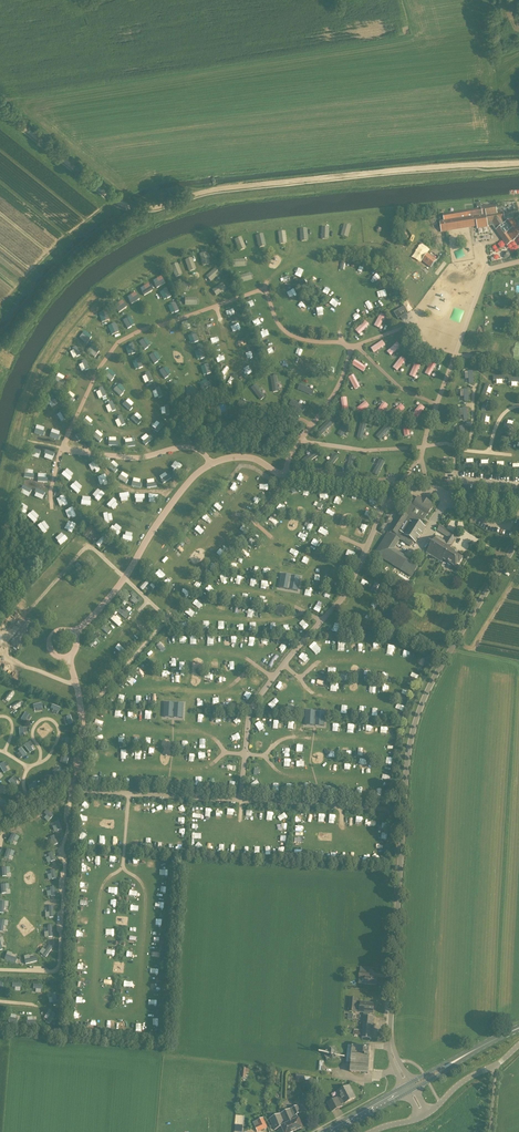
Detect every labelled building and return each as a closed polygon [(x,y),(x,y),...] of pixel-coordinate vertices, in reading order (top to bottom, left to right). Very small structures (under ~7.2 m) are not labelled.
[(481,207),(481,209),(482,216),(486,216),(498,213),(497,213),(496,204),(481,207)] [(491,225),(496,231),(498,230),(493,222),(492,223),(491,217),(498,217),(498,213),(486,216),(482,216),(481,209),(443,215),(444,221),(440,222),(441,232),(476,226),(477,229),(488,227),(487,225),(491,225)] [(496,231),(507,246),(515,240),(518,237),(518,228),(513,219),(506,224),(504,220),(505,220),(504,212),(498,213),(498,217),(491,217),(492,223),(493,222),(498,230),(496,231)] [(345,224),(341,236),(348,238),(352,226),(345,224)] [(301,241),(309,241),(308,229),(300,229),(301,241)] [(258,247),(265,247),(264,234),(257,235),(258,247)] [(239,251),(246,248),(242,237),(235,240),(239,251)] [(200,253),(202,266),(210,265),(208,252),(200,253)] [(428,253),(421,261),(431,268),(437,260),(428,253)] [(185,260),(189,272),(196,269),(192,258),(185,260)] [(178,263),(171,266),(176,278),(183,275),(178,263)] [(211,282),(220,274),(215,268),(206,276),(211,282)] [(297,273),(300,278),(306,274),(302,269),(297,273)] [(240,283),(253,280),(251,272),(238,276),(240,283)] [(157,288),(166,284),(162,276),(153,281),(157,288)] [(177,291),(188,291),(188,283),(177,283),(177,291)] [(212,290),(216,296),(227,289),(222,283),(212,290)] [(140,289),(145,296),(153,291),(149,284),(140,289)] [(160,292),(164,300),(171,296),(167,288),(160,292)] [(128,297),(131,304),(140,299),(136,292),(128,297)] [(119,313),(127,307),(123,300),(115,306),(119,313)] [(408,313),(404,306),(394,313),(398,320),(401,318),(402,320),(403,320),(408,317),(406,315),(408,313)] [(375,326),(380,328),(386,316),(381,313),(375,326)] [(124,320),(128,328),(135,324),(131,316),(124,320)] [(366,321),(356,331),(360,334),(370,325),(366,321)] [(108,326),(112,335),(120,331),(116,322),(108,326)] [(80,337),(87,343),(92,336),(85,330),(80,337)] [(140,341),(144,349),(151,345),(147,337),(140,341)] [(383,341),(371,347),(374,352),(386,346),(383,341)] [(391,356),(401,346),(397,342),(387,352),(391,356)] [(126,346),(128,355),(136,353),(134,344),(126,346)] [(93,345),(88,351),(95,357),(100,350),(93,345)] [(77,347),(70,350),(73,358),(81,355),(77,347)] [(203,349),(195,351),(197,360),(205,358),(203,349)] [(156,351),(149,356),(155,364),(161,359),(156,351)] [(305,354),(296,368),(301,371),(310,358),(305,354)] [(393,368),(398,371),(407,360),(402,356),(393,368)] [(140,359),(133,361),(135,369),(143,367),(140,359)] [(82,364),(80,364),(81,371),(89,370),(86,360),(82,361),(82,364)] [(354,360),(352,366),(365,371),(367,366),(354,360)] [(415,363),(410,376),(416,378),(421,366),(415,363)] [(430,363),(426,374),(431,376),(435,365),(430,363)] [(201,366),(203,375),(211,373),(209,364),(201,366)] [(167,366),(160,370),(165,378),(172,374),(167,366)] [(105,375),(111,381),(117,375),(110,369),(105,375)] [(466,383),(474,383),(474,371),(465,372),(466,383)] [(142,376),(146,384),(153,380),(149,372),(142,376)] [(64,385),(66,382),(63,380),(65,377),(59,373),(55,380),(64,385)] [(354,375),(349,377),(355,390),(361,387),(354,375)] [(273,392),(280,392),(279,382),(278,382),(278,376),(272,377),(273,392)] [(498,380),(498,384),(503,384),(503,380),(506,380),(506,376),(494,376),(494,381),(498,380)] [(513,387),(518,387),(518,383),(518,378),(509,378),(509,383),(513,383),(513,387)] [(208,379),(199,383),(202,390),(211,387),(208,379)] [(170,384),(174,391),(180,387),(176,381),(170,384)] [(489,388),(490,384),(486,383),(482,394),(490,397),(493,389),(489,388)] [(121,396),(126,390),(120,384),(114,389),(121,396)] [(257,384),(251,388),(261,400),(267,396),(257,384)] [(300,384),(298,390),(314,395),(316,390),(300,384)] [(194,386),(185,389),(188,397),(197,394),(194,386)] [(96,391),(100,399),(107,396),(103,387),(96,391)] [(153,392),(155,399),(163,396),(160,387),(156,388),(156,390),(153,392)] [(469,389),(461,389),(461,401),(469,401),(469,389)] [(128,398),(123,404),(130,410),(135,404),(128,398)] [(292,400),(290,406),(303,411),(306,406),(292,400)] [(108,402),(109,405),(106,406),(108,413),(116,410),(113,401),(108,402)] [(358,414),(370,406),(367,401),(355,409),(358,414)] [(378,411),(383,414),(389,405),(384,402),(378,411)] [(402,404),(391,412),(395,417),(406,408),(402,404)] [(421,404),(412,415),(416,418),(426,408),(421,404)] [(169,405),(165,405),(165,408),(161,408),(162,415),(170,415),(169,405)] [(469,419),(468,408),(459,408),(460,420),(469,419)] [(138,425),(141,422),(140,420),(142,417),(137,412),(131,418),(138,425)] [(482,414),(482,423),(486,423),(486,417),(491,417),(491,414),(482,414)] [(118,417),(119,419),(116,420),(118,427),(125,425),(122,415),(118,417)] [(152,427),(158,432),(164,426),(158,420),(152,427)] [(318,430),(324,436),(335,426),(329,420),(318,430)] [(361,422),(358,437),(365,439),(368,424),(361,422)] [(343,437),(349,426),(343,423),(338,434),(343,437)] [(387,425),(377,436),(384,442),(394,431),(387,425)] [(95,433),(92,437),(100,442),(103,439),(95,433)] [(147,433),(141,439),(146,445),(152,439),(147,433)] [(109,446),(119,445),(119,441),(116,441),(116,437),(109,438),(109,446)] [(126,447),(136,446),(135,441),(133,441),(132,438),(125,439),(126,447)] [(168,450),(174,445),(169,439),(161,445),(164,449),(166,447),(168,450)] [(157,453),(149,459),(152,462),(154,461),(156,463),(162,459),(157,453)] [(347,467),(354,468),(356,456),(349,455),(347,467)] [(273,470),(281,471),(282,458),(275,457),(273,470)] [(380,475),(385,461),(379,459),(374,473),(380,475)] [(489,468),(489,460),(482,460),(482,464),(480,464),(480,468),(489,468)] [(65,467),(59,470),(61,475),(72,471),(69,462),(64,464),(65,467)] [(47,480),(52,478),(48,466),(43,468),(47,480)] [(138,470),(142,477),(150,473),(145,466),(138,470)] [(116,478),(123,471),(120,468),(114,476),(116,478)] [(168,481),(174,473),(168,469),(163,476),(168,481)] [(94,481),(100,478),(101,480),(107,477),(104,471),(92,477),(94,481)] [(68,482),(70,485),(78,480),(76,477),(68,482)] [(131,490),(137,486),(133,479),(125,484),(127,488),(129,487),(131,490)] [(180,483),(177,486),(185,493),(187,489),(180,483)] [(227,489),(230,496),(235,494),(232,487),(227,489)] [(77,494),(80,492),(77,488),(72,492),(81,506),(84,503),(77,494)] [(175,492),(169,496),(173,503),(179,499),(175,492)] [(113,499),(116,502),(118,501),(120,503),(125,499),(121,493),(113,499)] [(220,496),(217,501),(224,505),(227,500),(220,496)] [(425,527),(421,525),(434,507),(431,505),(432,503),(422,497),(421,498),(419,498),(418,497),(415,502),(411,499),(408,503),(410,504),(408,507),(407,507),(403,513),(401,512),(389,531),(391,532),(390,533),(388,532),(387,534),(374,554),(412,577),(420,566),(400,553),(394,549),(400,540),(404,543),(408,537),(415,542),(425,527)] [(198,509),(204,502),(199,498),(193,505),(198,509)] [(160,505),(165,511),(170,507),(165,501),(160,505)] [(58,508),(60,511),(69,505),(67,502),(58,508)] [(33,506),(29,510),(32,514),(30,516),(36,522),(43,516),(33,506)] [(217,515),(220,510),(212,506),(210,511),(217,515)] [(73,507),(62,513),(65,518),(72,513),(75,518),(79,515),(73,507)] [(155,511),(151,517),(157,522),(162,516),(155,511)] [(235,516),(241,521),(245,517),(239,512),(235,516)] [(203,514),(195,523),(201,528),(205,524),(204,523),(209,518),(211,520),(213,518),(208,513),(206,516),(203,514)] [(180,516),(177,522),(184,526),(187,520),(180,516)] [(46,518),(36,526),(38,529),(49,521),(46,518)] [(230,532),(234,529),(230,522),(225,524),(230,532)] [(146,523),(143,529),(151,533),(153,526),(146,523)] [(87,538),(95,528),(91,525),(83,535),(87,538)] [(426,552),(441,562),(443,559),(456,567),(459,562),(460,563),(463,557),(449,548),(457,536),(440,525),(437,530),(449,538),(446,542),(437,536),(426,552)] [(174,537),(178,532),(173,527),(169,533),(174,537)] [(226,540),(230,536),(222,529),(218,532),(226,540)] [(184,538),(191,543),(195,537),(188,532),(184,538)] [(55,536),(50,542),(52,545),(58,539),(55,536)] [(96,544),(99,547),(106,539),(103,536),(96,544)] [(165,537),(159,541),(163,548),(169,544),(165,537)] [(215,553),(218,546),(210,543),(207,550),(215,553)] [(174,551),(169,557),(176,563),(181,557),(174,551)] [(205,553),(199,556),(202,563),(208,560),(205,553)] [(101,572),(107,567),(99,559),(94,565),(101,572)] [(130,560),(122,570),(125,573),(134,563),(130,560)] [(188,567),(195,574),(200,568),(192,562),(188,567)] [(133,581),(140,573),(137,570),(130,578),(133,581)] [(164,581),(173,585),(176,577),(173,576),(174,572),(168,570),(164,581)] [(279,588),(298,591),(300,577),(282,574),(279,588)] [(45,576),(41,581),(45,585),(50,580),(45,576)] [(143,590),(149,582),(147,580),(141,588),(143,590)] [(69,598),(77,590),(68,582),(65,585),(67,587),(63,592),(69,598)] [(27,592),(34,598),(39,593),(32,587),(27,592)] [(131,592),(129,595),(131,596),(129,600),(137,605),(142,598),(131,592)] [(162,592),(159,595),(161,597),(158,600),(163,605),(169,598),(162,592)] [(122,611),(120,608),(117,611),(126,618),(132,610),(129,607),(127,609),(125,607),(122,611)] [(153,617),(156,614),(150,608),(147,611),(153,617)] [(61,614),(55,621),(60,625),(66,618),(61,614)] [(97,615),(91,622),(96,625),(101,618),(97,615)] [(114,615),(111,619),(119,627),(123,623),(114,615)] [(143,619),(139,624),(145,630),(149,625),(143,619)] [(102,634),(109,627),(105,623),(98,630),(102,634)] [(127,639),(135,644),(139,638),(131,633),(127,639)] [(159,641),(163,646),(168,642),(164,637),(159,641)] [(27,647),(36,654),(42,646),(34,639),(27,647)] [(316,643),(311,647),(315,651),(320,647),(316,643)] [(122,655),(126,651),(119,644),(115,648),(122,655)] [(74,666),(80,671),(85,666),(79,660),(74,666)] [(105,676),(109,670),(102,665),(98,671),(105,676)] [(69,675),(73,678),(78,672),(73,668),(71,671),(72,672),(69,675)] [(66,699),(72,688),(68,686),(63,697),(66,699)] [(3,701),(7,704),(15,694),(11,691),(3,701)] [(272,694),(268,699),(273,702),(277,698),(272,694)] [(22,700),(10,707),(13,712),(25,705),(22,700)] [(38,712),(43,710),(42,703),(33,705),(34,709),(38,708),(38,712)] [(164,717),(183,718),(183,704),(165,703),(164,717)] [(58,715),(61,707),(52,704),(51,708),(54,709),(53,713),(58,715)] [(305,725),(324,726),(325,712),(306,710),(305,725)] [(21,720),(25,722),(27,719),(30,721),(32,716),(26,712),(21,720)] [(71,715),(67,716),(68,720),(64,721),(66,726),(73,723),(71,715)] [(28,736),(27,727),(19,728),(20,737),(28,736)] [(24,746),(30,752),(33,750),(31,747),(34,745),(31,741),(24,746)] [(22,747),(18,750),(20,753),(18,754),(21,759),(27,754),(22,747)] [(67,764),(70,756),(62,754),(59,762),(67,764)] [(9,766),(6,761),(0,764),(0,766),(3,773),(7,771),(6,767),(9,766)] [(53,771),(58,776),(64,771),(58,765),(53,771)] [(14,787),(20,783),(15,776),(9,781),(14,787)] [(28,783),(30,790),(38,788),(36,780),(28,783)] [(0,901),(0,913),(4,913),(4,912),(8,912),(8,901),(0,901)] [(46,918),(54,917),(54,905),(49,906),(49,912),(46,912),(46,918)] [(8,921),(0,920),(0,921),(0,931),(7,932),(8,921)] [(48,925),(48,932),(45,932),(45,937),(53,937),(52,925),(48,925)] [(49,945),(45,950),(43,948),(40,952),(46,957),(53,948),(49,945)] [(5,959),(16,963),(18,958),(16,958),(17,955),(8,951),(5,959)] [(24,956),(26,964),(37,961),(37,957),(35,957),(34,954),(24,956)] [(365,984),(376,985),(376,978),(369,977),(370,973),(359,972),(359,978),(365,978),(365,984)] [(13,991),(21,991),(21,983),(13,983),(13,991)] [(34,984),(34,989),(36,989),(36,993),(42,993),(42,985),(34,984)] [(53,1005),(57,1005),(57,993),(52,994),(52,998),(49,998),(49,1003),(53,1003),(53,1005)] [(356,1011),(360,1012),(373,1013),(374,1006),(366,1005),(366,1004),(360,1004),(360,1005),(356,1005),(357,998),(349,997),(348,1012),(356,1012),(356,1011)] [(47,1013),(45,1018),(47,1019),(46,1023),(51,1024),(55,1013),(51,1012),(51,1014),(47,1013)] [(16,1018),(16,1015),(11,1014),(9,1022),(17,1024),(18,1019),(16,1018)] [(361,1038),(371,1039),(373,1017),(363,1016),(361,1038)] [(352,1046),(350,1072),(368,1073),(370,1048),(352,1046)] [(337,1053),(335,1050),(332,1050),(328,1053),(330,1058),(333,1059),(337,1057),(337,1053)] [(249,1078),(250,1074),(250,1068),(243,1067),(241,1081),(245,1081),(246,1078),(249,1078)] [(340,1096),(327,1103),(332,1112),(343,1106),(343,1105),(344,1104),(345,1104),(356,1098),(349,1086),(338,1092),(340,1096)] [(298,1106),(280,1114),(285,1126),(290,1124),(294,1131),(302,1128),(299,1119),(297,1115),(301,1113),(298,1106)] [(280,1114),(269,1119),(274,1130),(282,1127),(284,1131),(293,1131),(294,1131),(290,1124),(285,1126),(280,1114)] [(259,1125),(255,1126),(257,1131),(259,1131),(268,1128),(263,1118),(261,1119),(262,1123),(259,1125)]
